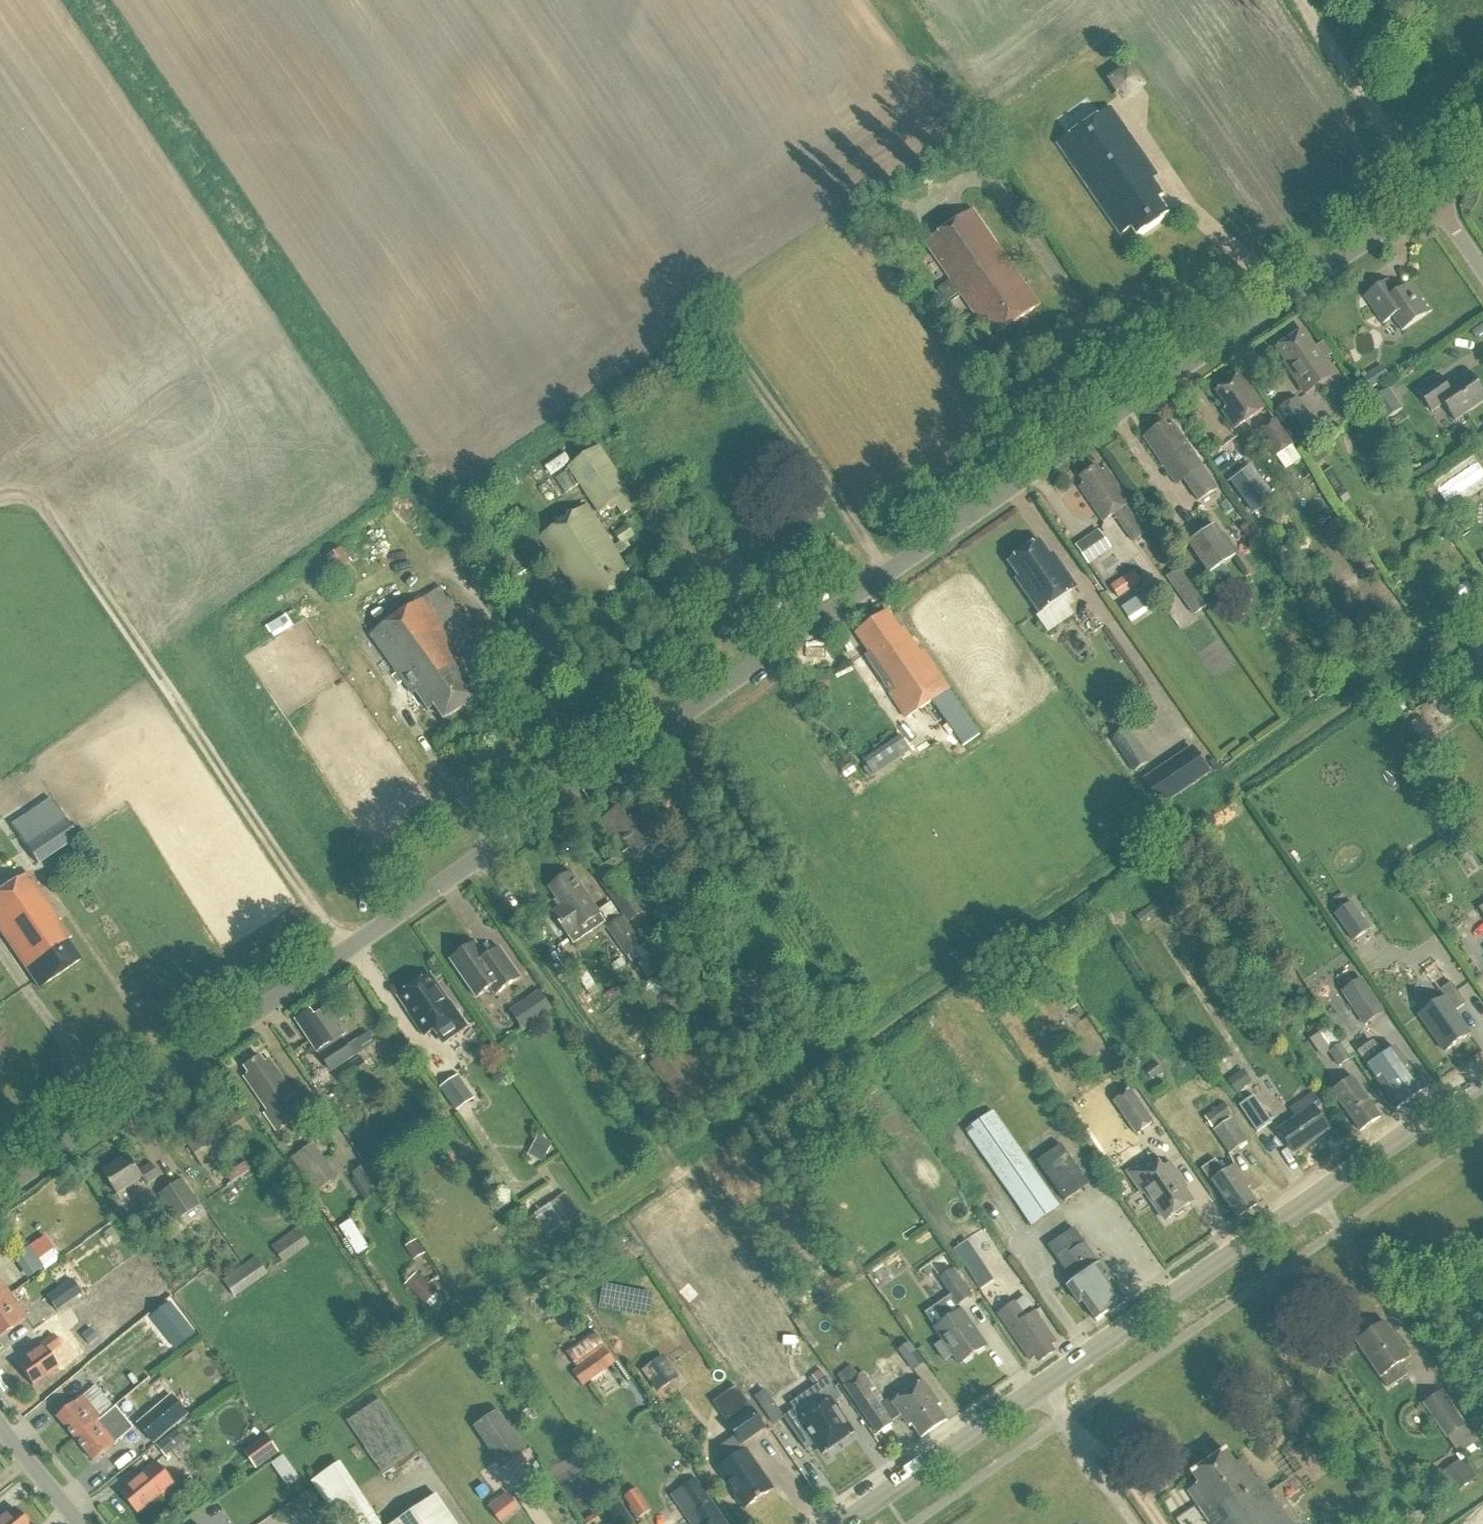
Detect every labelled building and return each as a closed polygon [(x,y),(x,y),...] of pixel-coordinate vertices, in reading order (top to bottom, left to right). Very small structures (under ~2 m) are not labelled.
[(1130,70),(1112,82),(1123,99),(1142,87),(1130,70)] [(1163,196),(1151,179),(1157,175),(1111,109),(1058,146),(1121,236),(1131,229),(1138,238),(1169,217),(1158,200),(1163,196)] [(983,318),(985,317),(998,335),(1040,306),(973,210),(926,243),(970,307),(973,305),(983,318)] [(1384,324),(1393,317),(1403,332),(1433,311),(1414,283),(1398,294),(1389,280),(1365,297),(1384,324)] [(1303,333),(1280,348),(1292,366),(1289,368),(1305,391),(1334,372),(1326,360),(1332,356),(1325,345),(1315,351),(1303,333)] [(1362,378),(1369,390),(1386,379),(1379,367),(1362,378)] [(1445,404),(1457,421),(1482,404),(1482,389),(1471,372),(1449,387),(1440,374),(1417,390),(1433,412),(1445,404)] [(1240,376),(1217,392),(1240,426),(1266,408),(1254,389),(1251,391),(1240,376)] [(1341,380),(1328,386),(1335,400),(1348,394),(1341,380)] [(1372,401),(1386,421),(1403,409),(1390,389),(1372,401)] [(1274,413),(1297,447),(1319,431),(1296,398),(1274,413)] [(1278,420),(1258,433),(1275,459),(1295,445),(1278,420)] [(1178,485),(1185,481),(1200,502),(1218,489),(1203,467),(1204,467),(1196,455),(1175,425),(1170,428),(1167,423),(1151,434),(1156,440),(1150,445),(1170,473),(1178,485)] [(630,492),(600,448),(570,469),(600,512),(630,492)] [(1252,466),(1228,483),(1251,515),(1275,497),(1252,466)] [(1104,523),(1115,515),(1134,543),(1146,535),(1127,507),(1131,504),(1108,469),(1102,473),(1098,467),(1081,478),(1086,485),(1080,488),(1104,523)] [(556,480),(566,494),(576,487),(567,473),(556,480)] [(588,508),(541,540),(592,616),(636,586),(627,573),(629,572),(618,555),(620,554),(588,508)] [(1249,517),(1254,526),(1265,519),(1260,511),(1249,517)] [(615,534),(622,543),(635,534),(629,524),(615,534)] [(1177,552),(1194,577),(1206,569),(1210,575),(1237,557),(1216,526),(1177,552)] [(1088,566),(1111,550),(1100,533),(1076,549),(1088,566)] [(1041,542),(1010,563),(1021,578),(1018,581),(1041,614),(1078,588),(1055,555),(1052,557),(1041,542)] [(358,574),(340,548),(325,558),(342,584),(358,574)] [(1180,569),(1168,578),(1177,590),(1189,581),(1180,569)] [(1119,599),(1141,583),(1134,572),(1111,588),(1119,599)] [(387,585),(367,598),(371,604),(392,591),(387,585)] [(475,639),(441,589),(372,637),(413,695),(417,692),(430,712),(436,708),(446,722),(479,699),(471,687),(481,681),(459,650),(475,639)] [(1198,593),(1185,602),(1194,614),(1207,605),(1198,593)] [(1131,624),(1151,611),(1141,596),(1121,609),(1131,624)] [(888,613),(857,635),(870,654),(864,658),(889,695),(907,720),(909,720),(933,703),(938,710),(965,747),(981,734),(950,691),(925,654),(922,656),(904,631),(901,632),(889,614),(888,613)] [(1149,768),(1127,732),(1112,741),(1135,777),(1149,768)] [(911,751),(902,740),(866,765),(874,776),(911,751)] [(1145,783),(1162,805),(1206,774),(1190,751),(1145,783)] [(661,823),(665,829),(679,820),(675,814),(688,805),(684,799),(688,796),(680,784),(672,789),(664,777),(645,789),(665,820),(661,823)] [(51,799),(11,825),(26,848),(66,822),(51,799)] [(612,815),(625,833),(623,834),(633,848),(648,838),(651,843),(654,840),(638,817),(636,819),(627,805),(612,815)] [(66,822),(26,848),(37,865),(77,838),(66,822)] [(572,873),(550,889),(563,907),(553,914),(570,938),(575,946),(607,924),(601,915),(572,873)] [(0,893),(0,934),(39,989),(80,961),(67,942),(71,939),(59,922),(60,921),(28,874),(0,893)] [(625,886),(605,900),(630,933),(649,919),(625,886)] [(1177,939),(1149,900),(1131,913),(1159,951),(1177,939)] [(1332,916),(1351,943),(1369,930),(1350,904),(1332,916)] [(608,938),(628,966),(644,955),(624,927),(608,938)] [(505,955),(496,961),(488,960),(477,944),(452,961),(465,982),(478,999),(492,989),(497,997),(522,979),(505,955)] [(1422,970),(1411,976),(1425,997),(1435,990),(1422,970)] [(402,996),(418,1019),(415,1022),(426,1038),(438,1029),(447,1043),(468,1028),(459,1014),(455,1016),(428,978),(402,996)] [(1344,993),(1365,1026),(1384,1014),(1363,981),(1344,993)] [(1444,999),(1419,1016),(1445,1053),(1470,1036),(1454,1013),(1466,1005),(1451,984),(1439,992),(1444,999)] [(1068,991),(1061,996),(1070,1010),(1077,1005),(1068,991)] [(512,1015),(524,1031),(554,1011),(542,994),(512,1015)] [(312,1012),(297,1022),(333,1073),(355,1057),(343,1039),(350,1034),(342,1023),(348,1019),(340,1008),(335,1012),(331,1006),(321,1013),(315,1017),(312,1012)] [(1313,1048),(1330,1035),(1320,1021),(1303,1034),(1313,1048)] [(1358,1053),(1377,1080),(1377,1081),(1397,1110),(1425,1091),(1404,1062),(1394,1048),(1382,1057),(1373,1043),(1358,1053)] [(1328,1055),(1339,1071),(1351,1062),(1341,1047),(1328,1055)] [(672,1050),(654,1063),(702,1131),(721,1118),(672,1050)] [(245,1079),(268,1113),(265,1115),(277,1133),(297,1119),(285,1102),(294,1096),(270,1061),(265,1064),(260,1058),(245,1069),(250,1075),(245,1079)] [(1144,1070),(1158,1089),(1165,1084),(1159,1075),(1163,1072),(1155,1062),(1144,1070)] [(1228,1086),(1245,1079),(1239,1065),(1222,1072),(1228,1086)] [(1188,1087),(1201,1080),(1195,1068),(1182,1075),(1188,1087)] [(465,1073),(446,1086),(462,1111),(481,1098),(465,1073)] [(1332,1092),(1360,1132),(1381,1118),(1353,1077),(1332,1092)] [(1132,1089),(1114,1101),(1137,1134),(1154,1122),(1132,1089)] [(1279,1131),(1294,1153),(1329,1130),(1316,1111),(1323,1106),(1315,1094),(1291,1110),(1297,1118),(1279,1131)] [(1274,1123),(1255,1095),(1240,1106),(1258,1134),(1274,1123)] [(1225,1105),(1206,1118),(1214,1130),(1233,1117),(1225,1105)] [(187,1145),(203,1168),(204,1167),(210,1177),(221,1169),(215,1160),(254,1132),(237,1109),(187,1145)] [(967,1132),(1031,1225),(1058,1207),(994,1114),(967,1132)] [(1249,1142),(1233,1119),(1215,1132),(1231,1155),(1249,1142)] [(1039,1131),(1021,1143),(1025,1150),(1044,1138),(1039,1131)] [(531,1157),(543,1164),(553,1146),(540,1139),(531,1157)] [(338,1178),(315,1143),(296,1156),(319,1191),(338,1178)] [(1061,1145),(1037,1162),(1065,1202),(1089,1185),(1061,1145)] [(143,1179),(147,1185),(160,1175),(153,1165),(140,1174),(130,1157),(104,1175),(118,1195),(143,1179)] [(1146,1192),(1166,1221),(1192,1203),(1177,1181),(1180,1178),(1171,1165),(1160,1172),(1151,1158),(1128,1173),(1143,1194),(1146,1192)] [(384,1190),(367,1166),(353,1175),(370,1199),(384,1190)] [(1212,1183),(1237,1220),(1258,1205),(1248,1191),(1251,1189),(1235,1167),(1212,1183)] [(176,1222),(200,1206),(183,1181),(160,1196),(176,1222)] [(523,1216),(538,1234),(565,1212),(550,1194),(523,1216)] [(370,1249),(352,1221),(341,1227),(359,1256),(370,1249)] [(299,1229),(272,1248),(284,1265),(311,1246),(299,1229)] [(1083,1302),(1097,1322),(1125,1303),(1107,1277),(1111,1275),(1103,1263),(1099,1265),(1084,1244),(1074,1230),(1049,1247),(1073,1283),(1067,1287),(1079,1304),(1083,1302)] [(880,1287),(896,1276),(878,1250),(862,1262),(880,1287)] [(977,1257),(963,1266),(980,1291),(992,1283),(994,1282),(977,1257)] [(257,1258),(224,1281),(236,1299),(269,1275),(257,1258)] [(952,1269),(938,1278),(958,1306),(971,1297),(952,1269)] [(438,1294),(424,1278),(411,1290),(426,1306),(438,1294)] [(10,1296),(0,1281),(0,1303),(10,1296)] [(26,1319),(10,1296),(0,1303),(0,1337),(26,1319)] [(1037,1359),(1039,1363),(1040,1363),(1055,1353),(1052,1349),(1050,1347),(1056,1343),(1035,1312),(1026,1319),(1015,1303),(998,1315),(1030,1361),(1035,1357),(1037,1359)] [(152,1319),(177,1350),(196,1335),(171,1304),(152,1319)] [(962,1311),(935,1329),(944,1342),(936,1348),(945,1361),(954,1356),(960,1365),(986,1347),(962,1311)] [(1388,1389),(1406,1377),(1399,1365),(1409,1359),(1388,1329),(1382,1333),(1378,1328),(1356,1343),(1380,1376),(1379,1376),(1388,1389)] [(562,1350),(568,1359),(595,1344),(589,1334),(562,1350)] [(17,1365),(32,1387),(58,1369),(49,1355),(61,1347),(53,1335),(40,1344),(42,1347),(17,1365)] [(909,1344),(899,1351),(913,1371),(923,1364),(909,1344)] [(615,1363),(603,1346),(569,1370),(582,1388),(615,1363)] [(785,1418),(792,1429),(802,1422),(824,1455),(853,1435),(832,1405),(841,1399),(828,1380),(827,1380),(821,1371),(813,1377),(819,1386),(791,1405),(795,1411),(785,1418)] [(922,1439),(947,1421),(938,1408),(940,1407),(923,1382),(892,1403),(883,1410),(870,1391),(874,1388),(863,1373),(844,1386),(877,1434),(892,1424),(902,1417),(910,1428),(912,1426),(922,1439)] [(765,1391),(755,1398),(774,1425),(784,1418),(765,1391)] [(1439,1393),(1423,1404),(1447,1439),(1464,1427),(1439,1393)] [(138,1424),(154,1443),(188,1415),(172,1396),(138,1424)] [(85,1397),(58,1419),(77,1441),(103,1419),(85,1397)] [(347,1423),(381,1473),(414,1451),(380,1401),(347,1423)] [(103,1419),(77,1441),(95,1463),(121,1442),(135,1431),(116,1408),(103,1419)] [(723,1467),(718,1470),(735,1495),(735,1499),(739,1505),(743,1506),(745,1509),(773,1490),(746,1451),(742,1454),(738,1447),(765,1429),(752,1409),(729,1425),(737,1437),(719,1449),(717,1458),(723,1467)] [(475,1427),(503,1469),(528,1452),(500,1410),(475,1427)] [(157,1447),(167,1458),(187,1441),(177,1430),(157,1447)] [(267,1437),(244,1454),(256,1470),(279,1453),(267,1437)] [(1188,1493),(1210,1523),(1293,1523),(1261,1478),(1258,1481),(1243,1460),(1237,1464),(1227,1450),(1191,1474),(1199,1485),(1188,1493)] [(1437,1468),(1450,1485),(1469,1471),(1455,1454),(1437,1468)] [(282,1457),(271,1465),(279,1476),(290,1468),(282,1457)] [(145,1476),(123,1495),(140,1515),(163,1495),(164,1496),(176,1486),(156,1462),(143,1473),(145,1476)] [(342,1523),(361,1523),(374,1515),(340,1463),(313,1481),(342,1523)] [(712,1503),(696,1480),(681,1490),(697,1513),(696,1513),(704,1523),(726,1523),(712,1503)] [(649,1510),(635,1489),(623,1497),(638,1518),(649,1510)] [(499,1523),(518,1509),(507,1494),(488,1509),(499,1523)] [(437,1497),(397,1523),(456,1523),(437,1497)] [(631,1522),(615,1499),(605,1506),(617,1523),(632,1523),(631,1522)] [(15,1509),(0,1522),(0,1523),(27,1523),(15,1509)]
